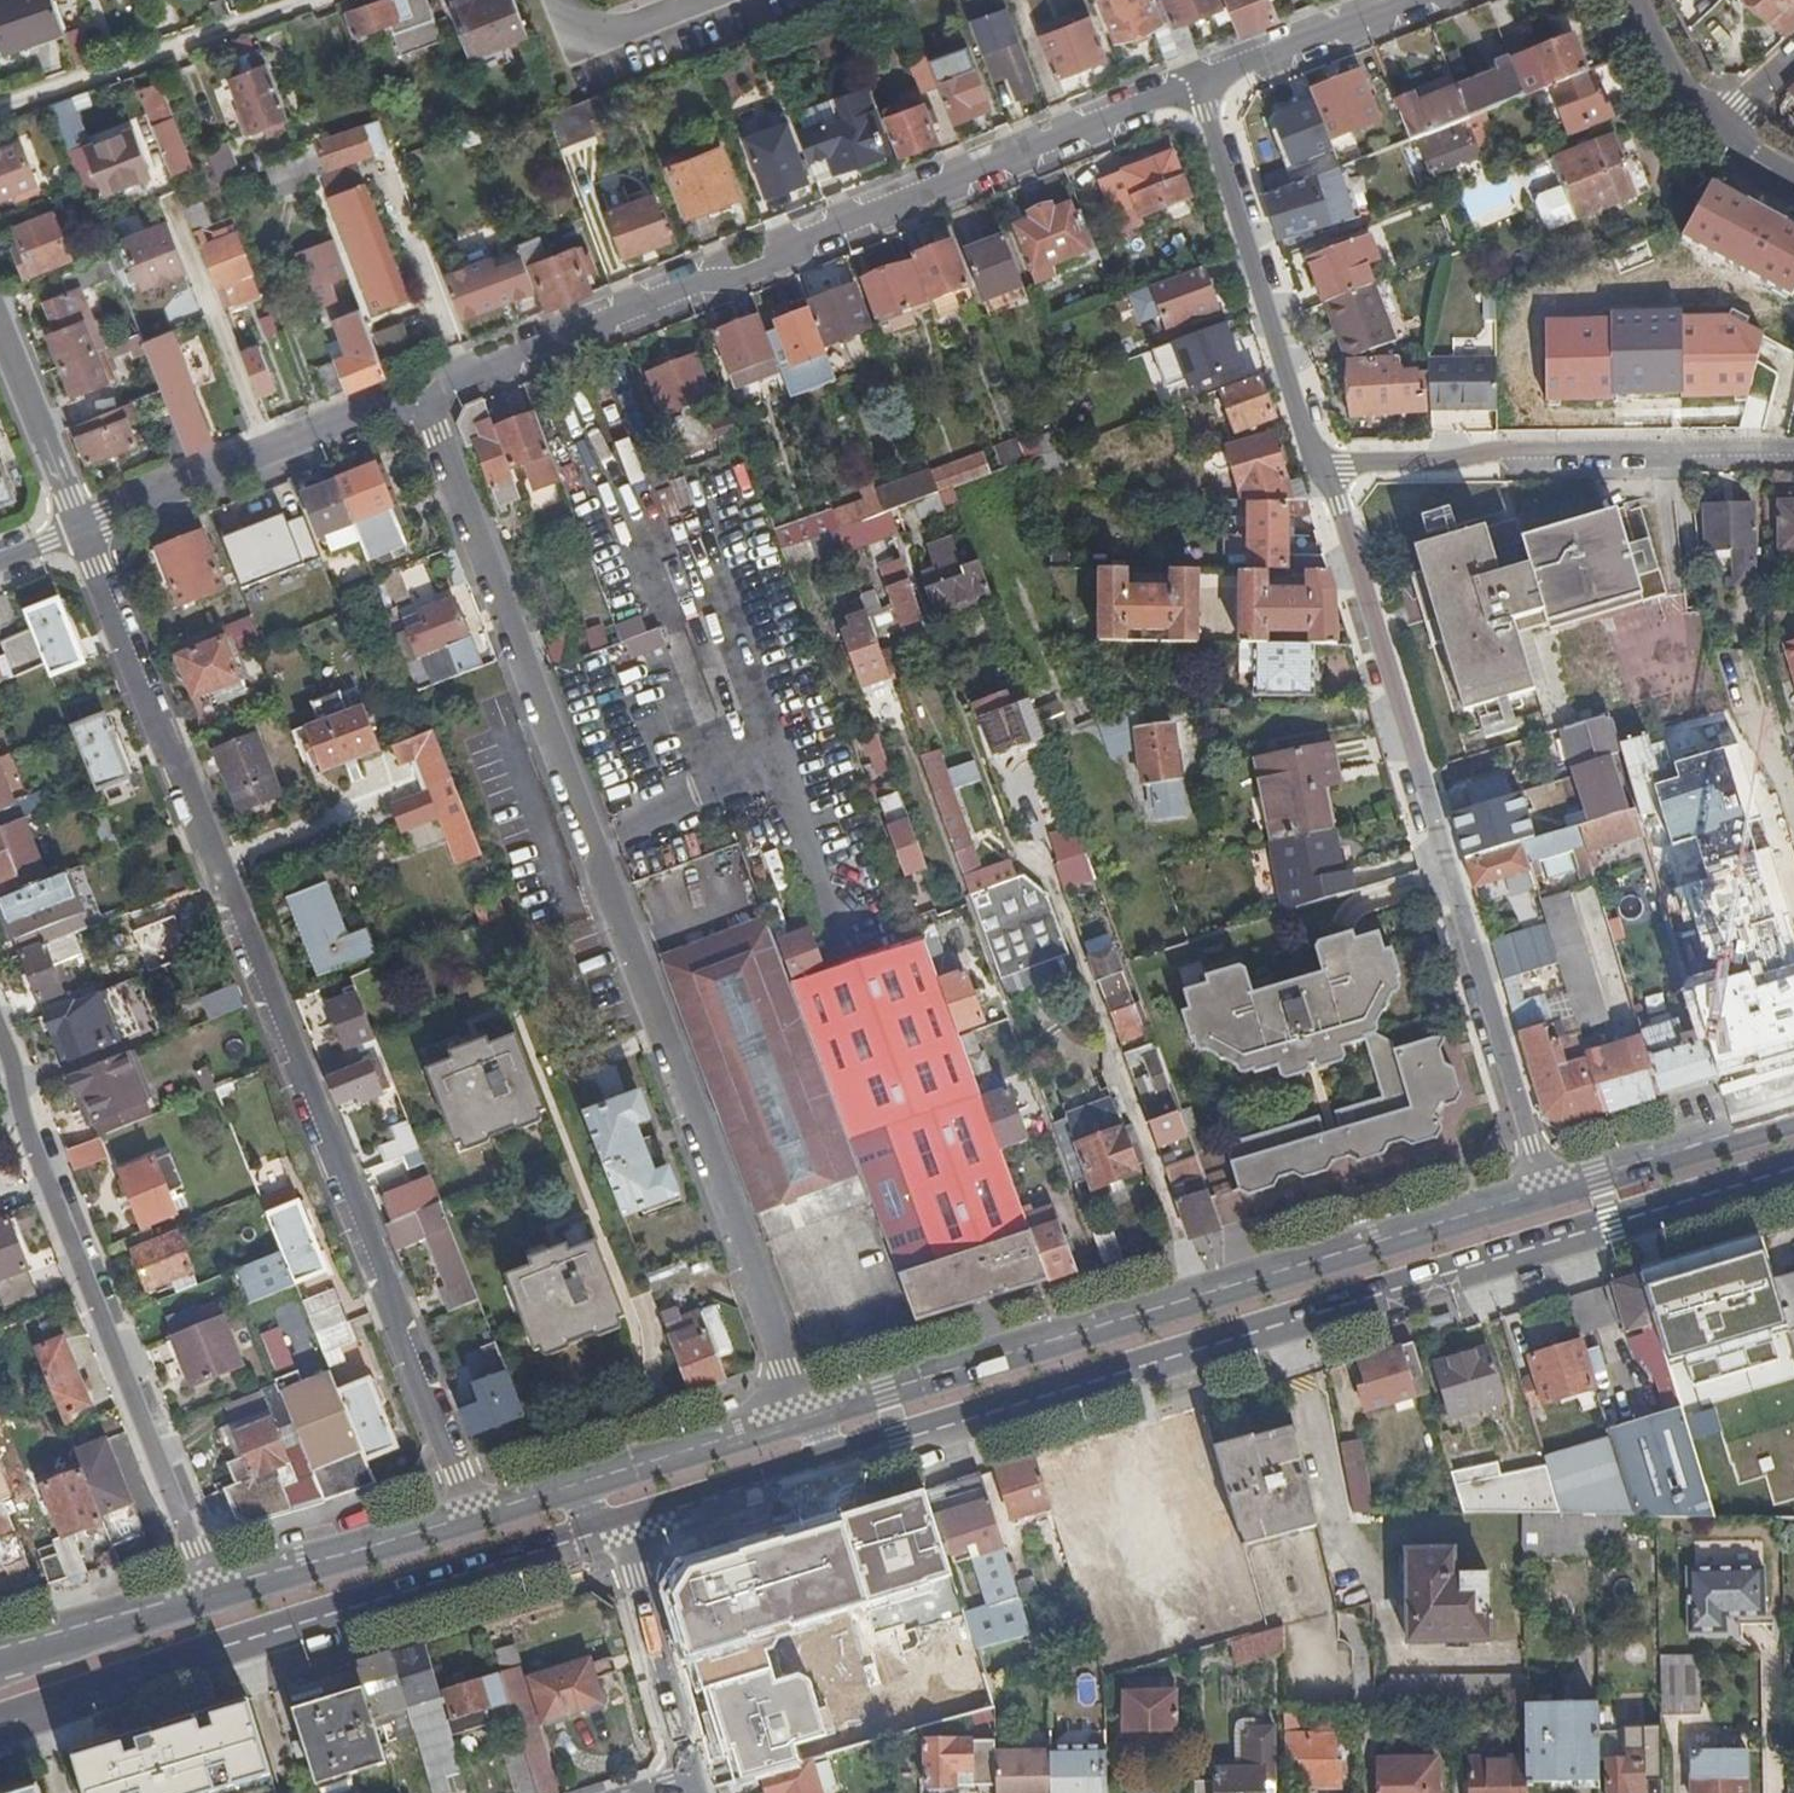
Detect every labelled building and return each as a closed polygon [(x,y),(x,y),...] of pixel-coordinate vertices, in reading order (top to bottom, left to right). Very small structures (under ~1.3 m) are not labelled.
[(60,27),(52,3),(51,0),(0,0),(0,47),(2,54),(30,43),(28,39),(60,27)] [(341,2),(354,35),(389,23),(400,53),(441,39),(426,0),(347,0),(341,2)] [(512,0),(448,0),(471,57),(503,43),(526,34),(512,0)] [(1117,41),(1159,23),(1151,0),(1101,0),(1117,41)] [(1195,50),(1184,21),(1221,6),(1219,0),(1168,0),(1177,24),(1170,26),(1181,55),(1195,50)] [(1276,19),(1269,0),(1226,0),(1239,33),(1276,19)] [(1790,36),(1793,32),(1793,0),(1755,0),(1790,36)] [(1087,19),(1043,37),(1058,77),(1103,58),(1087,19)] [(1165,62),(1181,55),(1170,26),(1160,31),(1156,38),(1165,62)] [(63,35),(75,68),(92,62),(79,29),(63,35)] [(1549,85),(1586,70),(1572,35),(1510,60),(1523,95),(1549,85)] [(1015,40),(984,51),(995,79),(1009,73),(1018,98),(1035,92),(1015,40)] [(503,43),(471,57),(477,70),(509,57),(503,43)] [(266,64),(261,52),(250,57),(254,68),(229,78),(243,115),(240,117),(247,136),(265,129),(268,137),(291,128),(281,105),(278,97),(266,64)] [(920,89),(937,82),(926,54),(909,61),(920,89)] [(1523,95),(1510,60),(1509,58),(1495,63),(1497,72),(1456,88),(1466,117),(1485,110),(1523,95)] [(937,82),(952,123),(989,108),(974,68),(937,82)] [(1570,136),(1589,128),(1588,124),(1612,115),(1602,92),(1597,94),(1586,70),(1549,85),(1570,136)] [(1360,73),(1311,92),(1329,139),(1377,120),(1360,73)] [(1456,88),(1451,77),(1411,92),(1412,95),(1414,94),(1417,104),(1456,88)] [(158,85),(138,93),(152,129),(153,129),(171,173),(191,165),(158,85)] [(1394,145),(1399,143),(1410,139),(1396,101),(1389,85),(1374,91),(1394,145)] [(1785,94),(1793,104),(1793,86),(1785,94)] [(867,111),(869,110),(873,109),(865,87),(859,90),(867,111)] [(1466,117),(1456,88),(1417,104),(1414,94),(1412,95),(1396,101),(1410,139),(1462,118),(1466,117)] [(799,137),(812,170),(835,162),(837,168),(883,150),(869,110),(867,111),(859,90),(838,98),(846,119),(799,137)] [(600,93),(558,111),(547,115),(560,148),(597,133),(591,118),(606,112),(600,93)] [(67,99),(49,107),(67,153),(86,146),(67,99)] [(897,105),(883,110),(901,153),(938,140),(924,103),(900,112),(897,105)] [(744,114),(725,121),(736,151),(755,144),(744,114)] [(1399,143),(1406,158),(1416,154),(1418,161),(1424,159),(1430,173),(1476,155),(1462,118),(1410,139),(1399,143)] [(378,122),(299,149),(299,152),(309,177),(320,172),(373,308),(406,295),(355,160),(388,148),(378,122)] [(67,153),(81,190),(84,196),(147,171),(130,129),(86,146),(67,153)] [(506,131),(480,141),(483,149),(509,139),(506,131)] [(1614,132),(1551,157),(1560,185),(1531,196),(1544,229),(1649,189),(1641,165),(1627,169),(1614,132)] [(224,141),(203,148),(218,184),(238,177),(224,141)] [(0,150),(0,196),(16,190),(19,196),(37,189),(35,184),(35,183),(19,142),(0,150)] [(793,142),(753,158),(767,195),(807,179),(793,142)] [(1383,167),(1406,158),(1399,143),(1394,145),(1377,152),(1383,167)] [(1339,167),(1361,158),(1356,144),(1334,153),(1339,167)] [(718,148),(667,168),(687,218),(738,198),(718,148)] [(1122,171),(1122,172),(1140,217),(1191,196),(1173,151),(1122,171)] [(299,152),(263,167),(274,194),(310,180),(309,177),(299,152)] [(1373,159),(1346,170),(1359,210),(1388,199),(1373,159)] [(1691,220),(1712,182),(1698,172),(1689,163),(1661,197),(1691,220)] [(1140,217),(1122,172),(1101,181),(1118,226),(1140,217)] [(1265,196),(1279,239),(1329,224),(1329,223),(1338,220),(1331,201),(1322,203),(1314,177),(1265,196)] [(1793,291),(1793,226),(1712,182),(1691,220),(1690,221),(1682,235),(1792,294),(1793,291)] [(198,194),(180,201),(193,234),(200,230),(210,226),(198,194)] [(652,195),(609,211),(625,256),(668,239),(652,195)] [(1095,246),(1080,208),(1073,211),(1070,203),(1052,210),(1050,204),(1028,212),(1030,219),(1014,225),(1036,282),(1093,259),(1088,249),(1095,246)] [(20,246),(31,273),(68,258),(50,214),(13,229),(20,246)] [(165,220),(121,238),(139,287),(185,270),(165,220)] [(200,230),(193,234),(222,308),(231,305),(223,284),(251,274),(232,227),(214,234),(216,240),(206,244),(200,230)] [(518,244),(523,257),(527,267),(532,265),(548,309),(591,292),(584,272),(593,269),(587,253),(582,254),(579,246),(546,258),(538,236),(518,244)] [(1002,237),(963,251),(986,311),(1026,296),(1002,237)] [(1307,262),(1324,304),(1372,285),(1365,265),(1377,261),(1369,238),(1307,262)] [(347,275),(333,240),(296,255),(316,306),(332,300),(326,282),(347,275)] [(950,241),(911,255),(913,260),(928,300),(933,314),(956,306),(951,292),(967,285),(950,241)] [(22,276),(31,273),(20,246),(12,249),(22,276)] [(108,257),(77,269),(84,288),(116,277),(108,257)] [(493,257),(444,275),(461,317),(535,290),(527,267),(523,257),(497,267),(493,257)] [(872,284),(863,288),(873,319),(907,305),(908,308),(928,300),(913,260),(869,277),(872,284)] [(1202,268),(1130,294),(1139,320),(1163,312),(1168,326),(1217,309),(1202,268)] [(77,269),(60,276),(66,290),(77,286),(79,290),(84,288),(77,269)] [(223,284),(231,305),(259,294),(251,274),(223,284)] [(869,277),(860,280),(863,288),(872,284),(869,277)] [(1388,279),(1384,281),(1407,337),(1411,335),(1388,279)] [(805,303),(807,309),(822,347),(836,341),(870,328),(853,285),(805,303)] [(973,299),(967,285),(951,292),(956,306),(973,299)] [(1324,304),(1323,305),(1346,361),(1396,341),(1374,285),(1372,285),(1324,304)] [(47,333),(60,365),(102,348),(79,290),(77,286),(66,290),(44,299),(55,329),(47,333)] [(1496,320),(1495,298),(1493,299),(1488,295),(1486,295),(1486,321),(1496,320)] [(347,356),(335,360),(347,390),(385,375),(360,308),(333,319),(341,340),(347,356)] [(777,329),(767,333),(781,370),(791,398),(834,381),(825,359),(822,347),(807,309),(774,322),(777,329)] [(760,314),(713,333),(733,388),(780,371),(760,314)] [(1223,323),(1175,341),(1192,382),(1239,364),(1223,323)] [(395,325),(376,331),(387,363),(406,355),(395,325)] [(142,342),(145,350),(161,390),(186,452),(187,454),(212,444),(190,390),(192,388),(171,332),(142,342)] [(102,348),(60,365),(71,394),(106,380),(104,374),(110,371),(105,358),(134,348),(136,354),(145,350),(142,342),(142,340),(139,334),(126,339),(102,348)] [(341,340),(330,345),(335,360),(347,356),(341,340)] [(836,341),(822,347),(825,359),(840,353),(836,341)] [(255,350),(241,356),(261,406),(275,400),(255,350)] [(695,356),(647,374),(662,414),(709,396),(695,356)] [(1371,362),(1348,364),(1351,417),(1426,412),(1425,392),(1429,392),(1428,373),(1398,375),(1397,360),(1375,362),(1375,358),(1371,358),(1371,362)] [(1431,409),(1498,408),(1497,359),(1427,360),(1428,373),(1429,392),(1431,409)] [(316,368),(327,398),(347,390),(335,360),(316,368)] [(1273,417),(1257,375),(1219,388),(1236,430),(1273,417)] [(186,452),(161,390),(149,395),(159,420),(154,422),(169,458),(186,452)] [(494,429),(483,401),(465,407),(459,426),(467,447),(475,444),(500,512),(507,509),(505,505),(521,499),(509,469),(494,429)] [(130,403),(75,425),(89,460),(134,443),(125,420),(135,416),(130,403)] [(502,426),(494,429),(509,469),(526,462),(536,489),(561,478),(537,413),(511,422),(502,426)] [(742,444),(730,414),(710,421),(716,437),(718,436),(723,451),(742,444)] [(499,420),(502,426),(511,422),(508,416),(499,420)] [(1307,500),(1301,478),(1287,482),(1271,434),(1226,447),(1242,499),(1307,500)] [(917,462),(925,458),(917,437),(909,441),(917,462)] [(1037,440),(986,459),(991,473),(1011,465),(1033,457),(1042,454),(1037,440)] [(1060,447),(1042,454),(1033,457),(1038,471),(1065,460),(1060,447)] [(984,452),(930,471),(937,493),(951,488),(991,473),(986,459),(984,452)] [(15,498),(0,463),(0,504),(15,498)] [(375,466),(336,481),(336,483),(353,525),(367,560),(405,545),(375,466)] [(94,468),(82,472),(88,489),(101,484),(94,468)] [(875,492),(883,513),(887,511),(895,508),(912,502),(937,493),(930,471),(875,492)] [(353,525),(336,483),(302,495),(319,537),(326,535),(350,526),(353,525)] [(832,512),(833,514),(838,530),(883,513),(875,492),(872,485),(859,490),(863,501),(832,512)] [(937,493),(912,502),(916,512),(954,499),(951,488),(937,493)] [(1781,502),(1781,547),(1793,547),(1793,501),(1781,502)] [(1754,504),(1707,505),(1708,548),(1735,548),(1735,583),(1754,583),(1754,504)] [(1249,535),(1287,536),(1287,506),(1250,505),(1249,535)] [(1627,505),(1542,530),(1525,535),(1519,516),(1446,537),(1406,549),(1421,597),(1428,595),(1443,642),(1435,645),(1456,714),(1536,689),(1519,632),(1552,622),(1554,627),(1669,590),(1643,505),(1629,510),(1627,505)] [(833,514),(777,535),(782,550),(807,541),(836,530),(838,530),(833,514)] [(289,519),(237,539),(258,591),(309,570),(289,519)] [(889,530),(886,521),(879,524),(882,532),(889,530)] [(350,526),(326,535),(330,545),(354,536),(350,526)] [(836,530),(807,541),(813,556),(814,560),(843,548),(836,530)] [(202,534),(158,552),(180,606),(224,589),(202,534)] [(1330,573),(1324,555),(1287,556),(1287,536),(1249,535),(1227,535),(1227,555),(1250,556),(1250,567),(1287,567),(1287,572),(1307,572),(1330,573)] [(933,570),(919,575),(933,613),(989,593),(977,560),(960,567),(949,537),(924,546),(933,570)] [(807,541),(782,550),(787,565),(813,556),(807,541)] [(874,590),(860,596),(867,614),(870,623),(875,637),(890,632),(886,620),(897,615),(901,626),(922,620),(900,560),(880,568),(894,606),(881,610),(874,590)] [(1127,570),(1102,569),(1102,642),(1126,642),(1127,628),(1171,628),(1171,643),(1197,644),(1198,571),(1172,570),(1171,590),(1127,588),(1127,570)] [(1335,594),(1330,573),(1307,572),(1308,592),(1268,591),(1268,572),(1241,571),(1242,644),(1254,645),(1267,645),(1268,632),(1308,632),(1309,646),(1316,646),(1338,646),(1335,594)] [(989,593),(933,613),(935,620),(991,599),(989,593)] [(1421,597),(1435,645),(1443,642),(1428,595),(1421,597)] [(393,629),(417,691),(480,667),(453,599),(420,612),(422,618),(393,629)] [(62,600),(28,614),(35,632),(49,665),(52,676),(86,663),(62,600)] [(846,621),(849,631),(870,623),(867,614),(846,621)] [(849,631),(841,634),(861,687),(890,676),(883,657),(880,651),(875,637),(870,623),(849,631)] [(14,679),(49,665),(35,632),(2,646),(6,657),(0,659),(0,683),(14,678),(14,679)] [(178,657),(185,674),(230,657),(223,640),(178,657)] [(577,645),(547,657),(551,669),(581,657),(577,645)] [(1314,695),(1316,646),(1309,646),(1267,645),(1254,645),(1255,694),(1314,695)] [(883,657),(890,676),(899,673),(892,654),(883,657)] [(175,675),(177,677),(185,674),(178,657),(174,659),(172,664),(173,668),(175,675)] [(185,674),(187,680),(195,697),(212,690),(239,680),(230,657),(185,674)] [(239,680),(212,690),(217,701),(243,691),(239,680)] [(341,693),(312,703),(319,722),(304,727),(321,772),(380,750),(363,707),(348,711),(341,693)] [(989,700),(973,705),(992,758),(1041,739),(1026,699),(1010,705),(1005,693),(988,698),(989,700)] [(1136,718),(1135,713),(1116,714),(1121,745),(1140,743),(1145,783),(1148,783),(1150,804),(1157,803),(1158,815),(1183,813),(1171,714),(1136,718)] [(1037,722),(1042,737),(1065,728),(1060,714),(1037,722)] [(1110,714),(1114,746),(1121,745),(1116,714),(1110,714)] [(106,715),(73,728),(99,789),(130,777),(106,715)] [(1563,729),(1574,765),(1588,761),(1610,754),(1620,751),(1616,737),(1609,715),(1563,729)] [(251,722),(211,737),(216,750),(215,752),(239,812),(280,797),(251,722)] [(432,729),(393,745),(391,745),(399,764),(416,758),(457,863),(480,854),(432,729)] [(884,780),(894,776),(878,733),(861,739),(868,757),(870,756),(878,776),(882,774),(884,780)] [(1256,760),(1273,841),(1334,829),(1325,784),(1323,774),(1339,771),(1333,744),(1256,760)] [(919,757),(969,894),(1016,876),(1009,859),(981,870),(972,843),(970,844),(936,751),(919,757)] [(1547,817),(1551,834),(1582,826),(1625,812),(1621,800),(1623,799),(1610,754),(1588,761),(1601,806),(1584,811),(1582,807),(1547,817)] [(0,758),(0,775),(13,770),(7,755),(0,758)] [(966,786),(979,781),(973,761),(959,766),(966,786)] [(1341,781),(1339,771),(1323,774),(1325,784),(1341,781)] [(909,875),(928,867),(900,792),(879,799),(909,875)] [(3,827),(21,820),(50,808),(44,793),(10,807),(4,793),(0,794),(0,820),(3,827)] [(123,849),(111,820),(106,808),(96,812),(112,853),(123,849)] [(1596,848),(1645,834),(1641,823),(1638,810),(1637,808),(1625,812),(1582,826),(1593,863),(1599,861),(1596,848)] [(0,828),(0,895),(1,899),(26,888),(45,881),(21,820),(3,827),(0,828)] [(1522,843),(1532,871),(1532,874),(1545,870),(1541,858),(1575,848),(1585,880),(1597,876),(1593,863),(1582,826),(1551,834),(1522,843)] [(1273,841),(1287,911),(1355,891),(1351,870),(1339,872),(1335,854),(1338,853),(1334,829),(1273,841)] [(1050,846),(1056,862),(1085,853),(1078,835),(1050,846)] [(1467,859),(1476,887),(1532,871),(1522,843),(1467,859)] [(766,846),(747,854),(771,915),(789,908),(766,846)] [(1056,862),(1053,864),(1063,889),(1094,879),(1085,853),(1056,862)] [(1016,876),(969,894),(1000,978),(1047,961),(1052,975),(1072,967),(1044,893),(1024,873),(1021,874),(1016,876)] [(292,897),(299,915),(333,902),(326,884),(292,897)] [(26,888),(1,899),(23,955),(24,955),(68,937),(62,921),(42,929),(26,888)] [(1576,1016),(1581,1028),(1611,1019),(1571,889),(1540,899),(1548,923),(1560,962),(1572,1001),(1576,1016)] [(504,913),(499,900),(477,909),(482,922),(504,913)] [(333,902),(299,915),(323,975),(374,954),(364,930),(346,937),(333,902)] [(765,915),(659,956),(661,962),(767,922),(765,915)] [(767,922),(661,962),(712,1098),(717,1097),(719,1102),(714,1104),(754,1208),(858,1168),(790,984),(767,922)] [(1492,939),(1504,979),(1522,973),(1560,962),(1548,923),(1492,939)] [(779,939),(796,982),(824,971),(807,928),(779,939)] [(1442,1100),(1448,1104),(1458,1101),(1463,1092),(1456,1067),(1447,1062),(1442,1047),(1448,1039),(1447,1037),(1442,1034),(1390,1050),(1387,1041),(1372,1033),(1363,1036),(1360,1022),(1367,1019),(1376,1023),(1393,993),(1385,989),(1382,979),(1399,974),(1391,948),(1383,951),(1377,932),(1353,939),(1351,931),(1326,938),(1329,949),(1315,953),(1321,972),(1294,980),(1295,983),(1279,988),(1279,985),(1252,993),(1246,974),(1234,978),(1231,968),(1205,976),(1207,983),(1184,991),(1189,1008),(1181,1011),(1189,1037),(1206,1032),(1210,1041),(1205,1050),(1237,1066),(1242,1058),(1249,1056),(1254,1073),(1278,1065),(1280,1073),(1296,1068),(1293,1060),(1329,1050),(1331,1058),(1346,1053),(1344,1045),(1367,1038),(1385,1096),(1337,1111),(1350,1156),(1359,1160),(1384,1153),(1389,1144),(1403,1139),(1413,1144),(1436,1137),(1442,1127),(1439,1118),(1434,1115),(1442,1100)] [(84,955),(76,934),(68,937),(24,955),(48,1015),(76,1004),(71,990),(77,988),(71,971),(67,972),(64,962),(84,955)] [(1083,944),(1119,1043),(1143,1034),(1140,1023),(1141,1023),(1109,935),(1083,944)] [(1203,947),(1205,954),(1226,947),(1223,940),(1203,947)] [(936,942),(926,945),(939,981),(948,977),(936,942)] [(796,982),(790,984),(858,1168),(897,1272),(1030,1230),(1022,1210),(1001,1150),(982,1099),(966,1055),(959,1036),(957,1030),(939,981),(926,945),(925,943),(796,982)] [(1000,978),(1008,1000),(1032,991),(1037,1002),(1079,987),(1072,967),(1052,975),(1047,961),(1000,978)] [(948,977),(939,981),(957,1030),(983,1021),(965,971),(948,977)] [(1504,979),(1512,1007),(1531,1001),(1522,973),(1504,979)] [(374,1038),(353,985),(342,989),(346,1000),(329,1006),(346,1048),(374,1038)] [(104,993),(124,1039),(132,1036),(113,989),(104,993)] [(76,1004),(48,1015),(55,1034),(62,1032),(73,1059),(124,1039),(104,993),(76,1004)] [(1531,1001),(1512,1007),(1545,1116),(1559,1124),(1606,1110),(1584,1040),(1581,1028),(1576,1016),(1552,1023),(1548,1008),(1547,1005),(1540,1007),(1538,999),(1531,1001)] [(1572,1001),(1548,1008),(1552,1023),(1576,1016),(1572,1001)] [(1644,1035),(1662,1093),(1718,1076),(1705,1035),(1699,1036),(1697,1029),(1692,1030),(1679,1033),(1676,1022),(1672,1011),(1639,1019),(1644,1035)] [(971,1032),(959,1036),(966,1055),(978,1051),(971,1032)] [(513,1115),(516,1121),(544,1109),(514,1034),(489,1044),(485,1038),(448,1053),(451,1059),(425,1069),(454,1145),(483,1134),(481,1128),(513,1115)] [(1584,1040),(1606,1110),(1662,1093),(1644,1035),(1606,1048),(1602,1035),(1584,1040)] [(1142,1104),(1148,1122),(1179,1110),(1155,1042),(1123,1053),(1129,1068),(1144,1063),(1147,1075),(1142,1077),(1148,1095),(1154,1094),(1155,1099),(1142,1104)] [(341,1050),(319,1058),(326,1076),(360,1062),(355,1050),(343,1055),(341,1050)] [(1293,1060),(1296,1068),(1331,1058),(1329,1050),(1293,1060)] [(129,1053),(72,1076),(80,1096),(87,1094),(95,1115),(104,1136),(154,1115),(145,1093),(133,1062),(129,1053)] [(360,1062),(326,1076),(337,1103),(356,1095),(360,1102),(381,1094),(380,1092),(394,1087),(381,1055),(360,1062)] [(140,1059),(133,1062),(145,1093),(152,1089),(140,1059)] [(208,1093),(219,1089),(211,1069),(200,1073),(208,1093)] [(1061,1094),(1066,1107),(1103,1094),(1098,1079),(1061,1094)] [(982,1099),(1001,1150),(1027,1141),(1009,1090),(982,1099)] [(1055,1127),(1056,1131),(1075,1182),(1086,1178),(1086,1176),(1088,1175),(1093,1189),(1139,1173),(1108,1091),(1103,1094),(1066,1107),(1063,1109),(1068,1122),(1055,1127)] [(87,1094),(80,1096),(88,1117),(95,1115),(87,1094)] [(584,1115),(623,1214),(678,1193),(669,1170),(655,1174),(648,1157),(655,1154),(649,1138),(641,1140),(635,1123),(648,1117),(639,1094),(584,1115)] [(1439,1118),(1448,1104),(1442,1100),(1434,1115),(1439,1118)] [(1191,1105),(1179,1110),(1186,1130),(1198,1126),(1191,1105)] [(1179,1110),(1148,1122),(1157,1145),(1175,1138),(1187,1133),(1186,1130),(1179,1110)] [(483,1134),(516,1121),(513,1115),(481,1128),(483,1134)] [(1334,1160),(1320,1115),(1227,1144),(1240,1189),(1249,1193),(1275,1185),(1281,1176),(1295,1172),(1303,1177),(1329,1169),(1334,1160)] [(378,1146),(385,1162),(400,1157),(418,1150),(406,1120),(391,1126),(396,1139),(378,1146)] [(1180,1151),(1193,1146),(1187,1133),(1175,1138),(1180,1151)] [(101,1140),(69,1153),(76,1170),(108,1157),(101,1140)] [(1164,1166),(1196,1154),(1193,1146),(1180,1151),(1162,1158),(1164,1166)] [(406,1170),(424,1162),(418,1150),(400,1157),(406,1170)] [(145,1226),(178,1213),(170,1192),(184,1185),(173,1154),(124,1174),(145,1226)] [(1177,1200),(1208,1189),(1196,1154),(1164,1166),(1177,1200)] [(392,1221),(440,1202),(431,1180),(401,1191),(396,1180),(382,1185),(387,1197),(383,1199),(392,1221)] [(296,1187),(264,1200),(285,1252),(298,1283),(330,1271),(296,1187)] [(1190,1236),(1221,1227),(1208,1189),(1177,1200),(1190,1236)] [(439,1287),(440,1289),(470,1277),(440,1202),(392,1221),(385,1225),(395,1247),(428,1233),(447,1283),(439,1287)] [(1022,1210),(1030,1230),(1047,1279),(1075,1271),(1051,1204),(1039,1209),(1032,1211),(1031,1206),(1022,1210)] [(1091,1227),(1104,1262),(1124,1256),(1110,1220),(1091,1227)] [(7,1309),(40,1297),(11,1223),(0,1227),(0,1293),(7,1309)] [(1030,1230),(897,1272),(914,1319),(1047,1279),(1030,1230)] [(174,1281),(179,1293),(200,1285),(179,1233),(135,1251),(150,1290),(174,1281)] [(553,1268),(546,1251),(527,1259),(530,1266),(506,1276),(510,1284),(519,1308),(529,1333),(531,1341),(535,1350),(541,1348),(564,1339),(562,1333),(595,1320),(597,1326),(619,1318),(625,1316),(595,1240),(567,1252),(571,1262),(553,1268)] [(527,1259),(546,1251),(543,1244),(524,1252),(527,1259)] [(564,1244),(546,1251),(553,1268),(571,1262),(567,1252),(564,1244)] [(254,1302),(298,1285),(298,1283),(285,1252),(259,1261),(259,1262),(241,1269),(254,1302)] [(677,1260),(644,1272),(652,1290),(683,1279),(677,1260)] [(1682,1406),(1716,1515),(1778,1516),(1768,1482),(1742,1482),(1718,1404),(1706,1364),(1702,1351),(1676,1262),(1641,1272),(1682,1406)] [(1669,1410),(1682,1406),(1641,1272),(1612,1281),(1626,1330),(1644,1324),(1646,1331),(1628,1336),(1634,1354),(1639,1353),(1655,1376),(1658,1376),(1669,1410)] [(1774,1278),(1774,1279),(1790,1331),(1792,1338),(1793,1346),(1793,1272),(1774,1278)] [(448,1309),(478,1298),(470,1277),(440,1289),(448,1309)] [(1790,1331),(1774,1279),(1717,1296),(1730,1342),(1732,1349),(1790,1331)] [(519,1308),(510,1284),(504,1287),(513,1311),(519,1308)] [(248,1305),(174,1335),(194,1385),(245,1365),(230,1327),(253,1318),(248,1305)] [(690,1389),(727,1378),(718,1356),(732,1350),(715,1306),(679,1319),(675,1307),(660,1312),(690,1389)] [(319,1336),(349,1325),(342,1307),(312,1317),(319,1336)] [(621,1324),(619,1318),(597,1326),(595,1320),(562,1333),(564,1339),(541,1348),(543,1353),(549,1356),(568,1348),(571,1344),(595,1335),(599,1337),(619,1329),(621,1324)] [(356,1342),(349,1325),(319,1336),(326,1355),(350,1345),(356,1342)] [(460,1409),(470,1434),(524,1414),(520,1401),(490,1329),(484,1331),(488,1343),(484,1346),(495,1375),(476,1382),(483,1400),(460,1409)] [(1792,1338),(1790,1331),(1732,1349),(1734,1355),(1792,1338)] [(36,1349),(67,1426),(75,1423),(72,1414),(92,1406),(65,1338),(36,1349)] [(1792,1338),(1734,1355),(1706,1364),(1718,1404),(1770,1388),(1793,1381),(1793,1346),(1792,1338)] [(1595,1386),(1581,1339),(1530,1354),(1536,1373),(1521,1378),(1530,1406),(1595,1386)] [(1412,1342),(1360,1358),(1367,1385),(1360,1388),(1366,1410),(1417,1394),(1411,1375),(1421,1372),(1412,1342)] [(1730,1342),(1702,1351),(1706,1364),(1734,1355),(1732,1349),(1730,1342)] [(355,1360),(350,1345),(326,1355),(331,1369),(355,1360)] [(1487,1346),(1435,1362),(1452,1414),(1504,1399),(1487,1346)] [(1426,1390),(1421,1372),(1411,1375),(1417,1394),(1426,1390)] [(325,1501),(378,1485),(368,1460),(341,1393),(334,1374),(283,1393),(325,1501)] [(341,1393),(368,1460),(398,1449),(373,1384),(376,1383),(374,1380),(341,1393)] [(1770,1388),(1793,1468),(1793,1381),(1770,1388)] [(252,1523),(325,1501),(283,1393),(279,1384),(265,1390),(270,1405),(275,1419),(240,1433),(249,1459),(228,1466),(235,1485),(228,1488),(238,1516),(252,1523)] [(265,1390),(228,1404),(234,1420),(270,1405),(265,1390)] [(520,1401),(524,1414),(547,1405),(543,1393),(520,1401)] [(1643,1513),(1656,1514),(1716,1515),(1682,1406),(1669,1410),(1617,1426),(1643,1513)] [(1618,1460),(1637,1514),(1643,1513),(1617,1426),(1608,1429),(1611,1436),(1611,1438),(1618,1460)] [(1222,1473),(1238,1527),(1276,1516),(1278,1524),(1315,1514),(1296,1432),(1256,1444),(1253,1435),(1215,1446),(1222,1473)] [(1611,1438),(1611,1436),(1544,1456),(1545,1459),(1611,1438)] [(1360,1438),(1341,1441),(1353,1500),(1371,1497),(1360,1438)] [(1552,1482),(1618,1460),(1611,1438),(1545,1459),(1547,1464),(1552,1482)] [(85,1473),(105,1523),(115,1546),(145,1534),(108,1439),(84,1449),(81,1444),(75,1446),(85,1473)] [(1036,1456),(1016,1462),(1018,1469),(1001,1475),(1014,1518),(1051,1506),(1036,1456)] [(1561,1513),(1596,1513),(1637,1514),(1618,1460),(1552,1482),(1561,1513)] [(1463,1511),(1524,1512),(1561,1513),(1552,1482),(1547,1464),(1502,1474),(1498,1462),(1451,1472),(1463,1511)] [(4,1503),(14,1499),(0,1465),(0,1505),(4,1503)] [(54,1541),(69,1579),(89,1573),(74,1535),(105,1523),(85,1473),(45,1487),(64,1537),(54,1541)] [(981,1473),(927,1490),(946,1551),(976,1541),(980,1553),(1005,1546),(981,1473)] [(1783,1516),(1793,1516),(1793,1490),(1792,1483),(1768,1482),(1778,1516),(1783,1516)] [(1371,1497),(1353,1500),(1354,1510),(1374,1510),(1371,1497)] [(10,1569),(28,1561),(4,1503),(0,1505),(0,1573),(10,1569)] [(1524,1512),(1524,1553),(1596,1553),(1596,1513),(1561,1513),(1524,1512)] [(1406,1549),(1406,1643),(1489,1642),(1489,1575),(1453,1574),(1453,1550),(1406,1549)] [(41,1563),(50,1585),(67,1580),(58,1555),(41,1563)] [(28,1561),(10,1569),(12,1576),(31,1568),(28,1561)] [(1764,1565),(1688,1566),(1689,1630),(1725,1630),(1725,1614),(1765,1614),(1764,1565)] [(1268,1629),(1232,1640),(1239,1661),(1284,1650),(1283,1626),(1268,1629)] [(503,1667),(521,1662),(516,1644),(498,1649),(503,1667)] [(426,1645),(393,1654),(416,1734),(434,1792),(449,1792),(450,1792),(446,1778),(464,1772),(452,1733),(449,1722),(426,1645)] [(416,1734),(393,1654),(358,1665),(377,1726),(393,1721),(399,1739),(416,1734)] [(1698,1714),(1697,1655),(1661,1657),(1662,1714),(1698,1714)] [(500,1672),(502,1676),(509,1702),(521,1740),(537,1792),(558,1792),(540,1731),(545,1722),(604,1704),(596,1679),(618,1673),(613,1657),(591,1664),(590,1660),(525,1680),(521,1666),(500,1672)] [(377,1726),(358,1665),(289,1686),(318,1784),(389,1764),(377,1726)] [(455,1720),(449,1722),(452,1733),(493,1722),(489,1709),(509,1702),(502,1676),(447,1692),(455,1720)] [(1124,1691),(1124,1729),(1176,1728),(1175,1690),(1148,1690),(1148,1682),(1125,1682),(1125,1691),(1124,1691)] [(73,1755),(85,1792),(216,1792),(272,1776),(249,1702),(73,1755)] [(1526,1704),(1526,1709),(1528,1757),(1528,1780),(1600,1779),(1599,1703),(1526,1704)] [(994,1707),(972,1712),(973,1738),(995,1737),(994,1707)] [(1299,1711),(1285,1711),(1283,1712),(1283,1732),(1285,1732),(1285,1762),(1299,1762),(1299,1791),(1344,1792),(1343,1764),(1336,1764),(1335,1723),(1311,1723),(1310,1733),(1299,1733),(1299,1711)] [(1236,1723),(1236,1767),(1244,1767),(1244,1734),(1247,1731),(1249,1731),(1250,1726),(1257,1726),(1257,1718),(1242,1718),(1238,1720),(1236,1723)] [(1661,1770),(1659,1722),(1621,1723),(1621,1757),(1608,1759),(1608,1792),(1643,1792),(1643,1771),(1661,1770)] [(1195,1780),(1195,1792),(1264,1792),(1264,1779),(1276,1778),(1275,1726),(1257,1726),(1250,1726),(1249,1731),(1247,1731),(1244,1734),(1244,1767),(1236,1767),(1216,1768),(1216,1780),(1195,1780)] [(1049,1753),(1050,1792),(1106,1792),(1106,1754),(1106,1738),(1068,1737),(1068,1753),(1049,1753)] [(972,1783),(972,1740),(956,1740),(956,1738),(926,1739),(927,1785),(956,1785),(956,1783),(972,1783)] [(521,1740),(499,1746),(512,1792),(537,1792),(521,1740)] [(870,1741),(853,1747),(856,1756),(873,1750),(870,1741)] [(1691,1748),(1692,1792),(1746,1792),(1746,1747),(1691,1748)] [(996,1792),(1050,1792),(1049,1753),(1049,1750),(1031,1751),(1031,1760),(996,1761),(996,1792)] [(1528,1780),(1528,1757),(1469,1758),(1470,1792),(1528,1792),(1528,1780)] [(1376,1758),(1376,1792),(1438,1792),(1437,1758),(1376,1758)] [(767,1777),(760,1779),(764,1792),(820,1792),(812,1766),(767,1777)] [(1276,1792),(1276,1778),(1264,1779),(1264,1792),(1276,1792)] [(1108,1784),(1108,1792),(1132,1792),(1132,1784),(1108,1784)]
